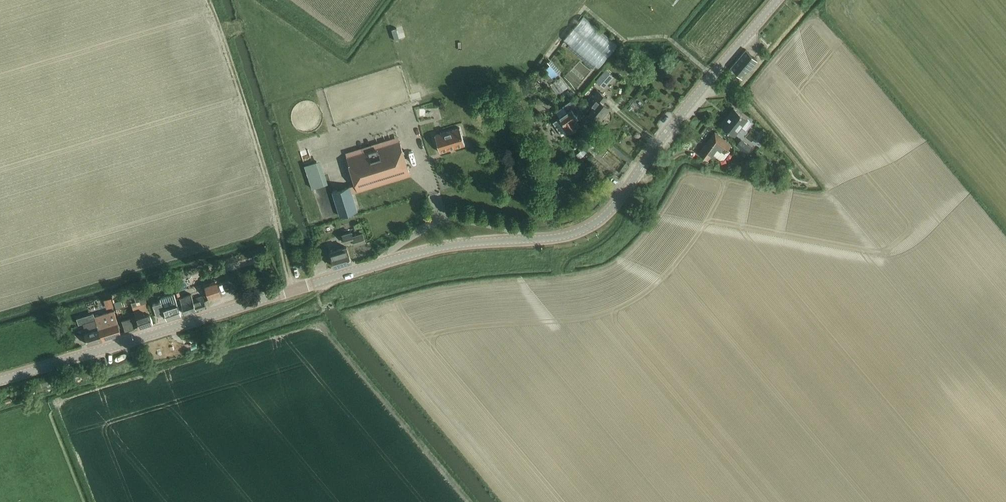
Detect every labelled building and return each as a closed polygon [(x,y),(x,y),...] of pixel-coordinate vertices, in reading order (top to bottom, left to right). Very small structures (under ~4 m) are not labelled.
[(568,35),(602,60),(622,34),(588,8),(568,35)] [(742,77),(758,59),(746,49),(730,67),(742,77)] [(557,69),(565,62),(557,53),(549,61),(557,69)] [(552,78),(558,73),(549,64),(544,69),(552,78)] [(603,87),(613,76),(605,69),(595,80),(603,87)] [(597,123),(605,114),(604,112),(608,107),(603,102),(607,98),(598,90),(588,102),(593,106),(590,110),(594,115),(591,118),(597,123)] [(576,104),(572,98),(564,105),(567,110),(558,116),(559,117),(552,122),(562,135),(569,130),(569,131),(578,125),(574,120),(584,113),(578,103),(576,104)] [(733,107),(720,124),(734,135),(741,125),(745,128),(751,121),(733,107)] [(459,127),(434,135),(438,147),(440,152),(465,144),(459,127)] [(754,142),(759,134),(748,128),(743,137),(754,142)] [(599,137),(603,144),(614,137),(610,131),(599,137)] [(724,159),(730,151),(727,149),(731,143),(723,137),(715,131),(699,152),(708,159),(712,153),(720,159),(724,159)] [(746,152),(750,146),(740,138),(735,145),(746,152)] [(340,216),(357,210),(351,192),(410,174),(400,141),(341,159),(350,185),(332,191),(340,216)] [(579,158),(586,152),(582,148),(575,154),(579,158)] [(312,187),(324,184),(316,160),(304,164),(312,187)] [(361,226),(360,222),(351,225),(353,231),(361,228),(364,237),(378,232),(373,221),(361,226)] [(352,236),(351,232),(342,234),(345,243),(353,240),(354,244),(365,241),(362,233),(352,236)] [(334,267),(351,261),(346,247),(330,252),(334,267)] [(209,299),(221,295),(217,283),(205,287),(209,299)] [(145,300),(156,297),(154,292),(143,296),(145,300)] [(192,298),(191,293),(179,297),(184,313),(206,306),(202,295),(192,298)] [(181,314),(174,295),(161,299),(161,302),(154,305),(158,317),(165,314),(167,319),(181,314)] [(139,327),(153,323),(146,302),(132,307),(139,327)] [(88,344),(121,334),(114,310),(94,316),(95,319),(87,322),(83,323),(86,333),(85,334),(88,344)] [(70,374),(52,379),(53,383),(67,379),(67,378),(71,376),(70,374)]
